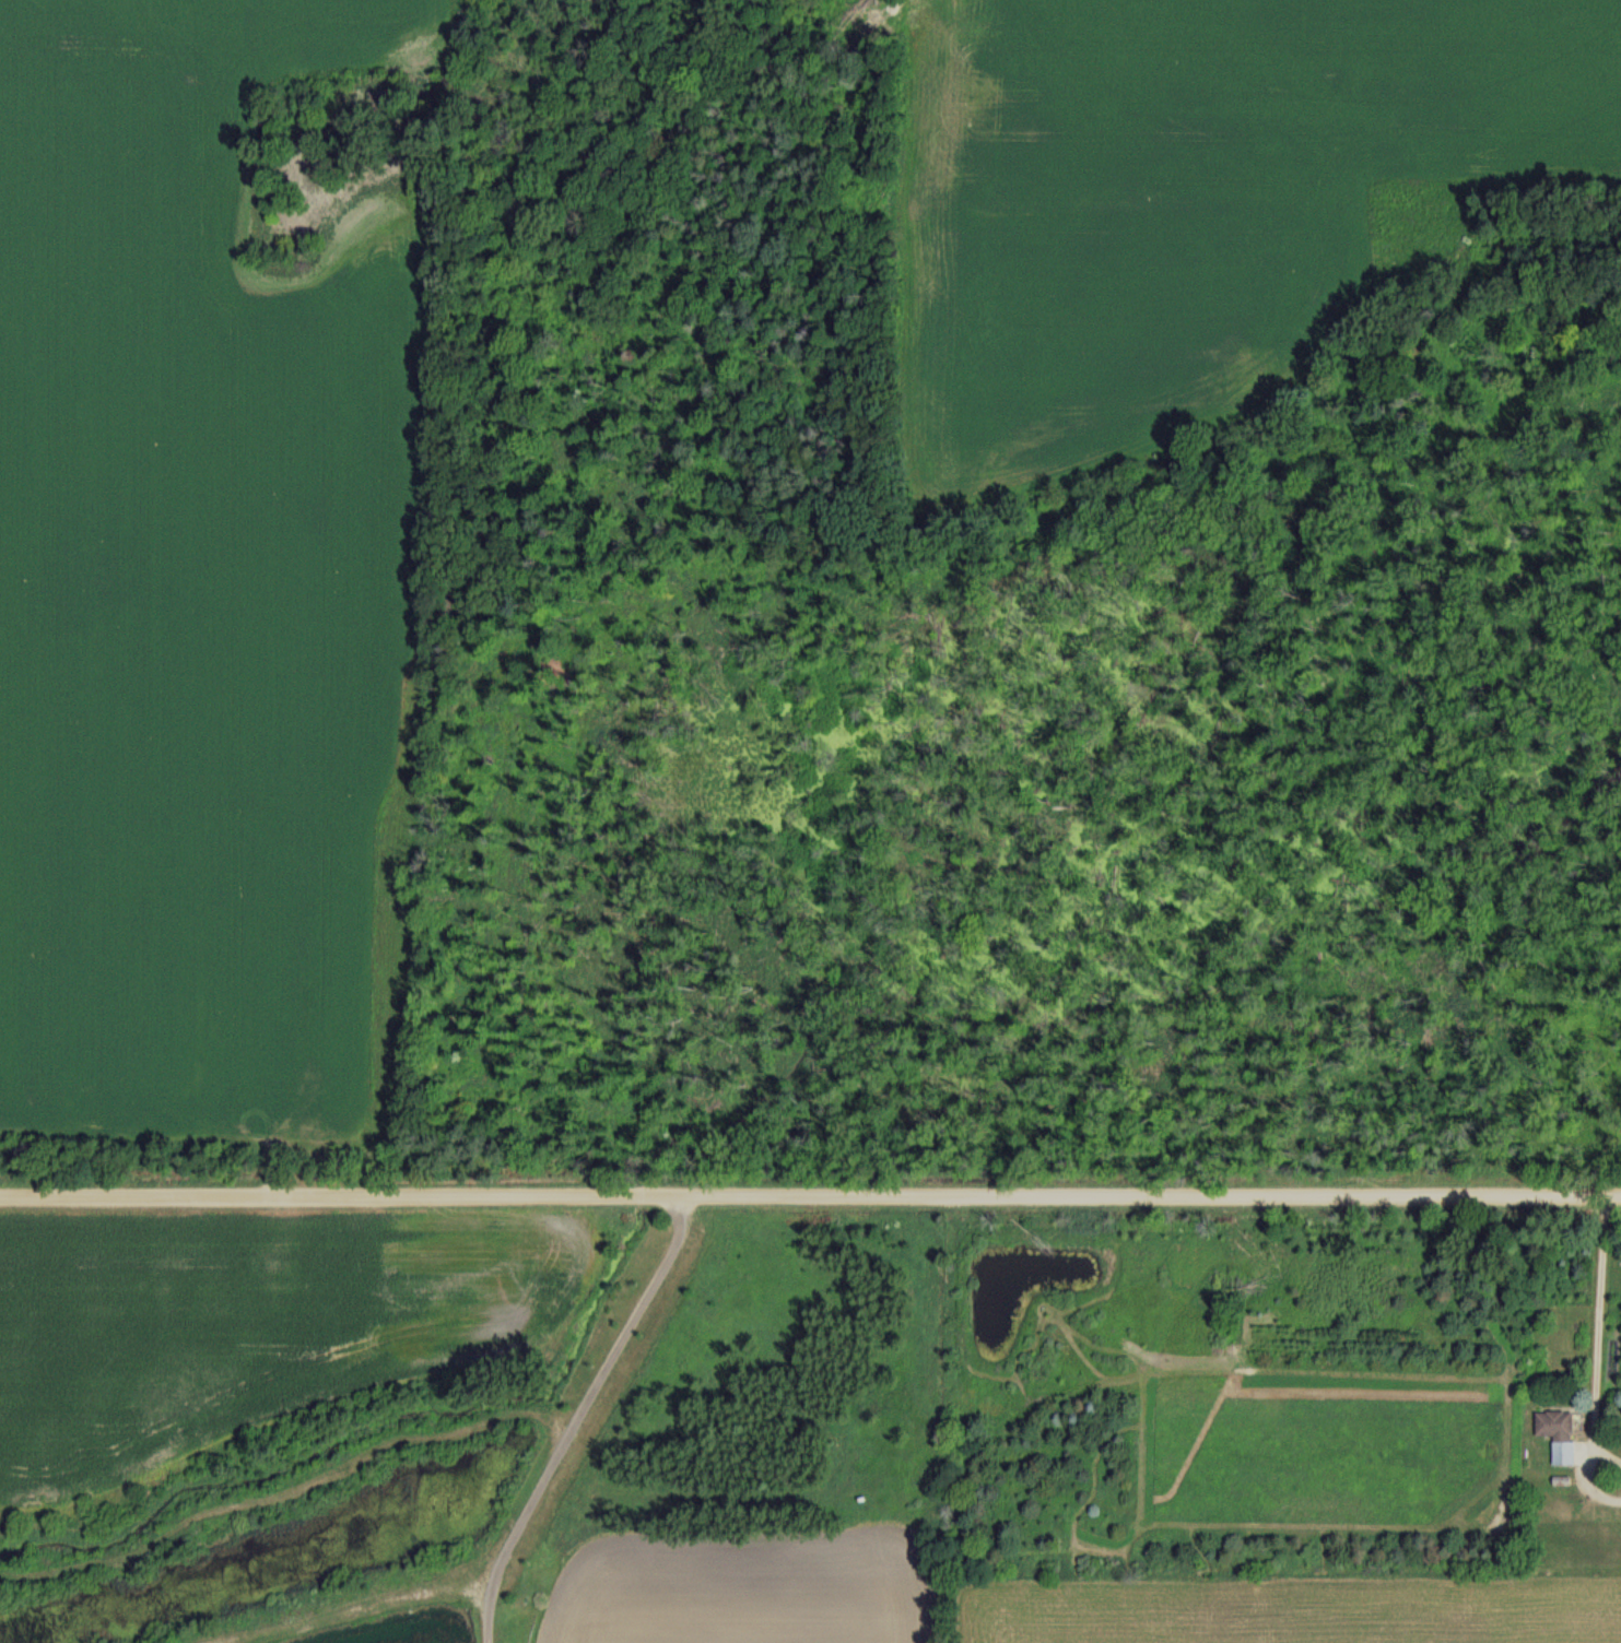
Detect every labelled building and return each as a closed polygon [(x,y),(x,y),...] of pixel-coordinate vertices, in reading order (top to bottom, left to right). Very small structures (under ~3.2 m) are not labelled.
[(1575,1411),(1538,1412),(1538,1436),(1553,1436),(1553,1465),(1575,1464),(1575,1411)]
